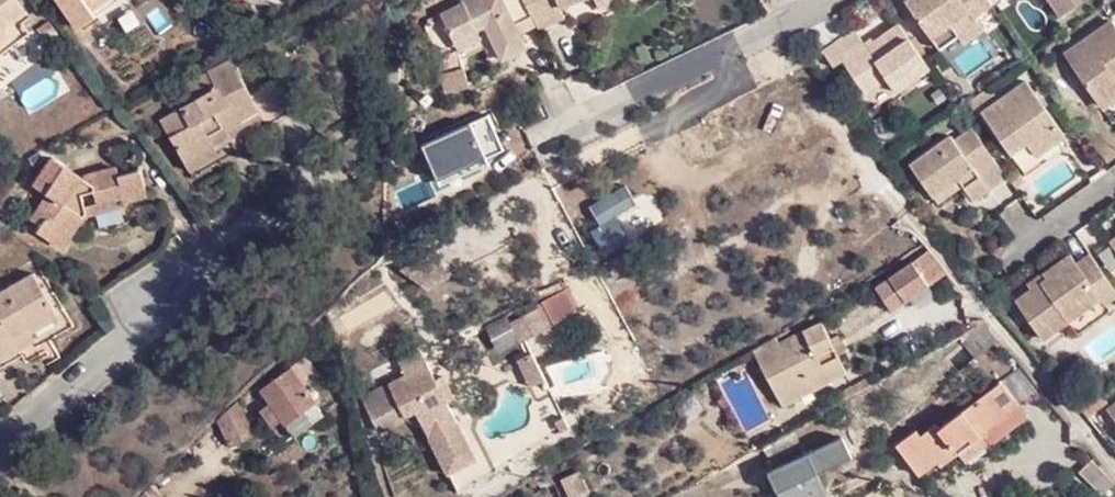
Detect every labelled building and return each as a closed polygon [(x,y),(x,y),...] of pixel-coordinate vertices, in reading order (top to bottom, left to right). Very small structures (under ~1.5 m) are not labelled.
[(35,39),(22,22),(30,16),(18,0),(0,0),(0,63),(35,39)] [(79,31),(98,19),(95,12),(113,0),(59,0),(79,31)] [(532,0),(502,0),(468,16),(464,6),(450,12),(466,45),(478,39),(484,52),(490,65),(505,57),(510,67),(532,58),(524,40),(521,34),(544,23),(532,0)] [(464,6),(468,16),(502,0),(478,0),(464,6)] [(611,0),(532,0),(544,23),(547,31),(576,17),(606,3),(611,0)] [(643,0),(611,0),(606,3),(613,19),(645,3),(643,0)] [(1001,16),(989,0),(964,0),(962,2),(961,0),(935,0),(919,12),(943,45),(974,22),(981,31),(1001,16)] [(1062,25),(1088,7),(1083,0),(1044,0),(1062,25)] [(547,31),(553,43),(583,29),(576,17),(547,31)] [(524,40),(547,31),(544,23),(521,34),(524,40)] [(1067,57),(1107,118),(1114,112),(1114,27),(1114,26),(1067,57)] [(932,66),(904,27),(872,50),(861,35),(830,56),(842,73),(852,66),(874,97),(896,81),(901,88),(932,66)] [(471,58),(484,52),(478,39),(466,45),(471,58)] [(471,58),(466,45),(445,55),(451,67),(471,58)] [(505,57),(490,65),(493,74),(510,67),(505,57)] [(160,121),(184,159),(209,143),(205,136),(252,106),(246,97),(226,63),(207,77),(214,88),(160,121)] [(896,81),(874,97),(883,110),(936,73),(932,66),(901,88),(896,81)] [(467,68),(445,75),(451,93),(472,88),(467,68)] [(252,106),(266,130),(298,110),(278,78),(246,97),(252,106)] [(990,113),(1019,153),(1033,143),(1042,155),(1060,142),(1068,136),(1030,84),(990,113)] [(1107,118),(1114,130),(1114,112),(1107,118)] [(967,192),(984,179),(993,192),(1011,179),(1000,164),(976,130),(957,144),(951,136),(913,164),(937,197),(959,181),(967,192)] [(1033,143),(1019,153),(1033,172),(1065,150),(1060,142),(1042,155),(1033,143)] [(209,143),(184,159),(198,182),(224,168),(209,143)] [(71,249),(95,214),(89,206),(107,199),(112,208),(154,192),(145,169),(123,176),(116,165),(97,170),(93,178),(58,154),(40,183),(52,194),(37,217),(48,224),(44,232),(71,249)] [(984,179),(967,192),(976,204),(993,192),(984,179)] [(937,197),(945,208),(967,192),(959,181),(937,197)] [(89,206),(95,214),(112,208),(107,199),(89,206)] [(948,276),(929,251),(878,287),(894,310),(948,276)] [(1093,252),(1076,263),(1070,255),(1042,274),(1048,282),(1034,292),(1016,304),(1044,344),(1068,328),(1103,303),(1106,307),(1114,301),(1114,284),(1093,252)] [(12,358),(16,366),(81,329),(45,268),(0,294),(0,303),(2,306),(0,307),(0,365),(12,358)] [(1028,284),(1034,292),(1048,282),(1042,274),(1028,284)] [(563,321),(577,314),(565,290),(552,297),(563,321)] [(553,300),(543,304),(554,325),(563,321),(553,300)] [(1113,317),(1106,307),(1103,303),(1068,328),(1078,342),(1113,317)] [(543,304),(511,321),(522,342),(554,325),(543,304)] [(753,353),(756,356),(789,408),(855,370),(822,315),(787,337),(782,333),(753,353)] [(468,442),(425,352),(403,363),(405,368),(361,390),(377,424),(416,405),(441,455),(468,442)] [(533,385),(547,379),(534,353),(520,359),(533,385)] [(0,365),(0,376),(16,366),(12,358),(0,365)] [(936,425),(922,435),(940,461),(942,465),(957,453),(958,455),(984,437),(1041,393),(1022,367),(940,430),(936,425)] [(293,369),(266,391),(289,423),(318,402),(311,394),(316,391),(309,380),(306,385),(293,369)] [(241,404),(222,421),(233,443),(253,429),(241,404)] [(1106,414),(1114,427),(1114,407),(1106,414)] [(899,442),(915,469),(918,472),(940,461),(922,435),(918,429),(899,442)] [(984,437),(958,455),(965,464),(992,447),(984,437)] [(441,455),(447,467),(474,454),(468,442),(441,455)] [(808,455),(773,470),(784,496),(825,496),(808,455)] [(1085,478),(1099,467),(1087,455),(1074,467),(1085,478)] [(1113,481),(1099,467),(1085,478),(1099,493),(1113,481)] [(139,496),(167,496),(168,496),(152,485),(139,496)]
